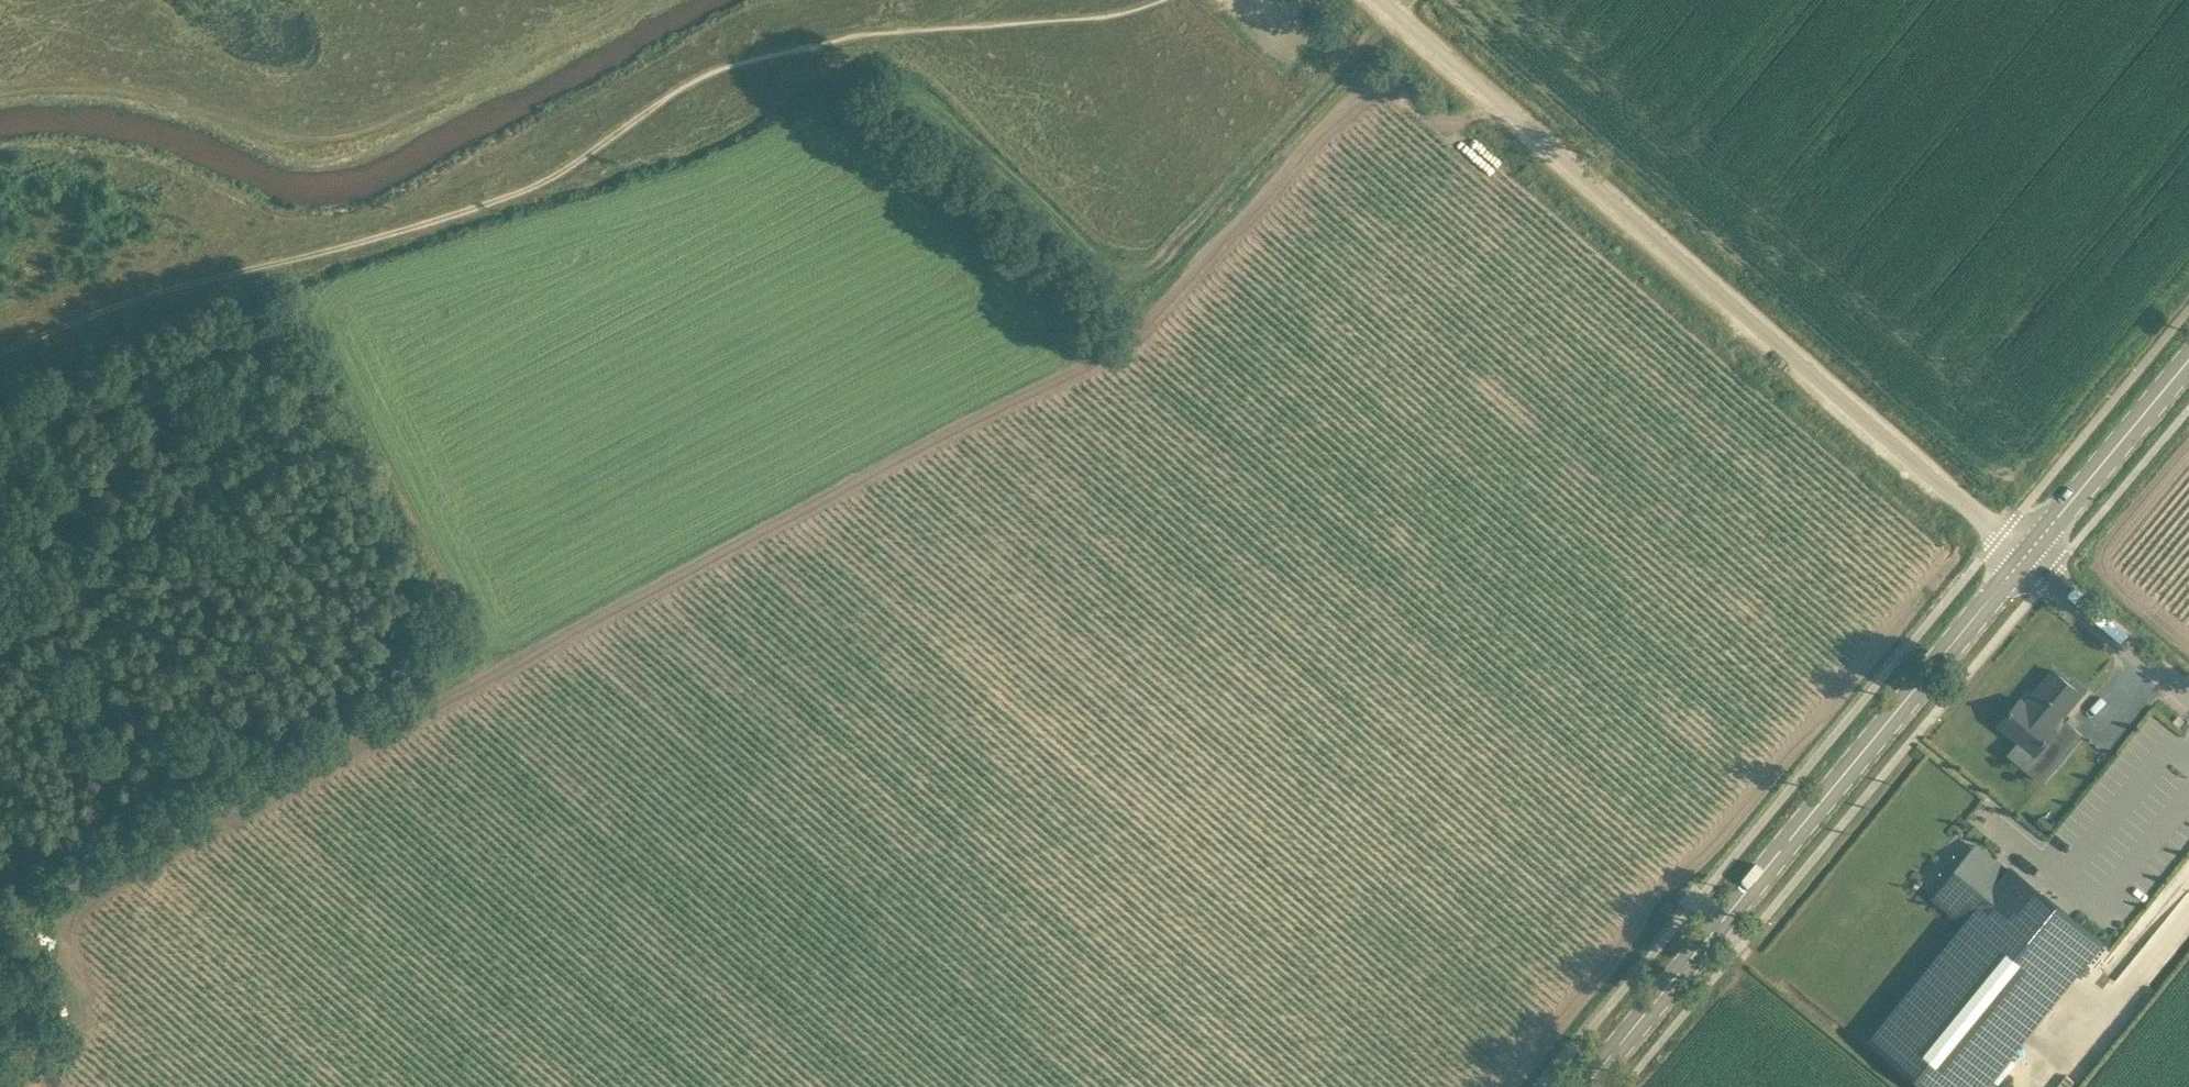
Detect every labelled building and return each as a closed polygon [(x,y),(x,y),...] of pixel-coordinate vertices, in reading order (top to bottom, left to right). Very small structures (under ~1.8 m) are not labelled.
[(2000,723),(2038,755),(2059,729),(2055,725),(2082,693),(2053,669),(2025,703),(2020,699),(2000,723)] [(1993,859),(1952,910),(1969,924),(1874,1040),(1932,1086),(1979,1086),(2099,939),(2013,869),(2010,872),(1993,859)] [(1661,907),(1667,913),(1674,906),(1667,900),(1661,907)]
